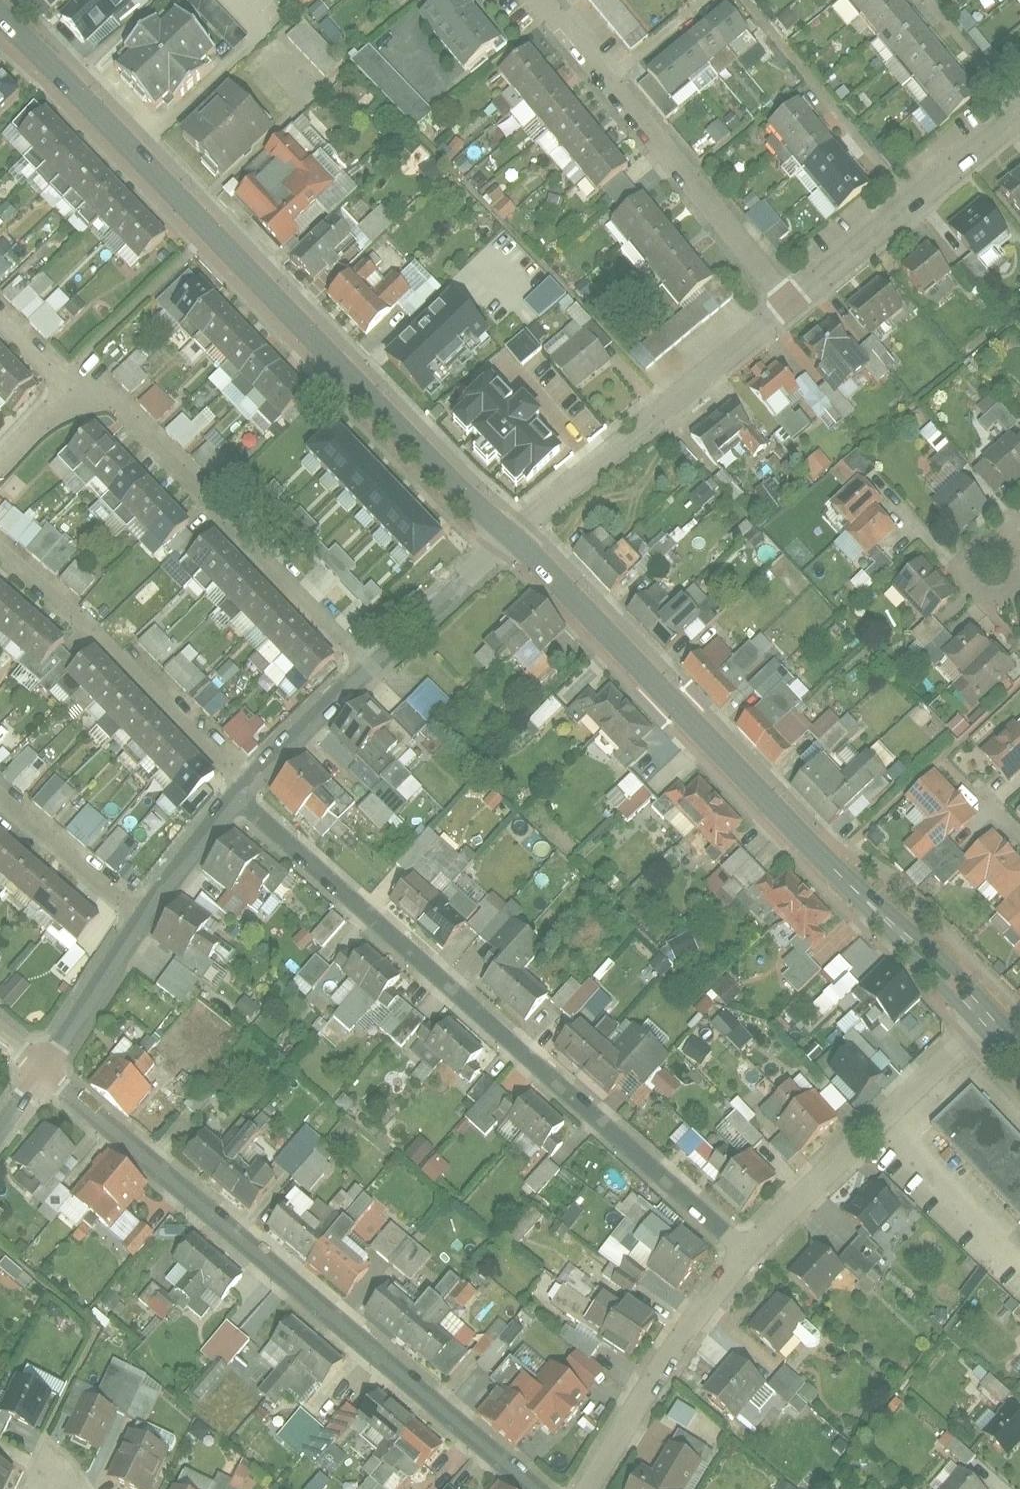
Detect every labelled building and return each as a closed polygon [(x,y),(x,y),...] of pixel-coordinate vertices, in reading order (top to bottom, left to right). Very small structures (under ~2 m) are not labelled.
[(61,15),(77,38),(106,18),(93,0),(82,0),(61,15)] [(461,0),(442,0),(421,14),(461,73),(495,50),(461,0)] [(887,0),(841,0),(836,4),(941,126),(973,99),(887,0)] [(746,34),(726,9),(646,72),(666,97),(746,34)] [(123,62),(162,110),(219,64),(180,16),(123,62)] [(285,38),(327,75),(340,60),(298,24),(285,38)] [(415,127),(432,109),(366,43),(349,61),(415,127)] [(747,71),(763,55),(754,45),(738,61),(747,71)] [(628,168),(530,54),(498,80),(596,195),(628,168)] [(27,94),(0,65),(0,119),(27,94)] [(187,126),(222,171),(274,131),(239,86),(187,126)] [(868,184),(798,98),(764,126),(835,212),(868,184)] [(16,133),(137,264),(165,239),(43,107),(16,133)] [(716,145),(730,134),(718,119),(704,130),(716,145)] [(238,193),(280,241),(334,195),(285,138),(266,155),(273,164),(238,193)] [(1004,193),(1019,212),(1019,180),(1004,193)] [(713,277),(643,196),(611,224),(682,304),(713,277)] [(761,201),(743,217),(772,247),(789,231),(761,201)] [(1004,231),(980,204),(951,230),(975,257),(1004,231)] [(356,243),(335,220),(296,254),(317,277),(356,243)] [(12,267),(6,260),(15,252),(3,239),(0,242),(0,278),(12,267)] [(947,273),(928,251),(902,273),(921,295),(947,273)] [(330,291),(367,336),(413,298),(394,274),(372,292),(354,271),(330,291)] [(26,286),(18,277),(1,293),(44,343),(64,326),(54,314),(68,301),(58,290),(44,302),(39,297),(53,285),(41,272),(26,286)] [(948,274),(925,295),(934,304),(957,283),(948,274)] [(550,278),(522,300),(536,318),(565,296),(550,278)] [(172,307),(276,422),(306,395),(202,280),(172,307)] [(898,305),(880,282),(851,306),(869,328),(898,305)] [(389,358),(425,395),(488,335),(452,298),(389,358)] [(850,345),(829,321),(799,347),(837,392),(857,375),(839,354),(850,345)] [(525,329),(503,347),(520,367),(541,348),(525,329)] [(610,362),(587,332),(553,358),(576,388),(610,362)] [(129,394),(147,378),(138,368),(147,360),(137,350),(111,375),(129,394)] [(12,415),(37,390),(0,353),(0,403),(12,415)] [(780,370),(778,367),(752,388),(767,407),(793,386),(780,370)] [(136,403),(155,423),(174,405),(155,385),(136,403)] [(468,395),(446,415),(518,493),(557,457),(519,416),(510,425),(490,403),(482,410),(468,395)] [(989,395),(976,406),(982,414),(996,404),(989,395)] [(752,425),(734,405),(697,437),(714,457),(752,425)] [(977,422),(988,433),(1006,416),(996,405),(977,422)] [(190,422),(181,413),(163,431),(182,450),(215,419),(205,408),(190,422)] [(443,535),(332,423),(304,451),(414,563),(443,535)] [(162,551),(189,525),(97,429),(70,455),(162,551)] [(213,476),(236,454),(215,431),(191,453),(213,476)] [(1010,439),(980,467),(1003,492),(1019,476),(1019,449),(1010,439)] [(688,467),(695,460),(678,443),(671,451),(688,467)] [(799,466),(812,480),(830,464),(818,449),(799,466)] [(962,477),(929,505),(952,532),(985,504),(962,477)] [(272,480),(253,500),(339,582),(327,595),(351,618),(378,590),(369,581),(362,588),(347,574),(356,565),(333,544),(327,551),(312,537),(317,531),(280,496),(284,491),(272,480)] [(874,508),(881,501),(861,480),(833,505),(853,527),(874,508)] [(0,506),(0,530),(55,576),(76,551),(27,510),(22,515),(4,500),(0,506)] [(846,533),(866,555),(894,529),(874,508),(853,527),(846,533)] [(650,552),(659,561),(680,542),(671,533),(650,552)] [(180,560),(304,690),(331,664),(207,534),(180,560)] [(576,553),(610,591),(624,579),(589,541),(576,553)] [(868,560),(872,563),(864,573),(875,583),(892,564),(877,550),(868,560)] [(59,581),(81,596),(93,579),(71,564),(59,581)] [(913,565),(890,587),(927,625),(950,603),(913,565)] [(862,572),(850,581),(860,594),(872,585),(862,572)] [(64,642),(0,583),(0,639),(36,673),(64,642)] [(644,594),(628,608),(665,648),(696,619),(677,599),(662,613),(644,594)] [(561,635),(531,602),(501,630),(531,662),(561,635)] [(136,642),(155,663),(174,645),(154,625),(136,642)] [(1006,666),(971,629),(939,660),(974,697),(1006,666)] [(210,720),(229,702),(191,662),(197,656),(188,646),(162,670),(210,720)] [(682,668),(718,707),(735,691),(699,652),(682,668)] [(68,681),(185,807),(215,779),(97,654),(68,681)] [(225,684),(238,671),(229,662),(216,675),(225,684)] [(652,733),(609,687),(594,702),(588,695),(570,712),(627,773),(647,754),(639,745),(652,733)] [(549,698),(522,727),(533,737),(559,708),(549,698)] [(356,704),(327,732),(356,762),(385,734),(356,704)] [(220,731),(245,758),(258,745),(252,738),(264,726),(246,706),(220,731)] [(740,727),(776,764),(791,750),(754,712),(740,727)] [(958,715),(946,726),(955,737),(967,726),(958,715)] [(1010,724),(976,752),(998,780),(1019,762),(1019,737),(1010,724)] [(22,795),(48,765),(26,746),(0,775),(22,795)] [(821,757),(794,782),(831,823),(884,773),(866,753),(840,777),(821,757)] [(292,768),(269,792),(298,820),(322,796),(292,768)] [(990,831),(966,855),(951,840),(978,814),(934,770),(904,799),(925,820),(902,844),(944,886),(957,873),(973,889),(982,881),(1004,903),(994,913),(1019,938),(1019,862),(990,831)] [(629,773),(603,799),(626,823),(653,797),(629,773)] [(54,774),(31,801),(52,819),(75,792),(54,774)] [(671,802),(720,858),(747,835),(698,779),(671,802)] [(87,804),(64,830),(85,849),(108,823),(87,804)] [(78,947),(103,918),(0,830),(0,880),(78,947)] [(239,839),(206,880),(246,912),(279,871),(239,839)] [(724,907),(761,872),(739,849),(702,885),(724,907)] [(834,917),(792,868),(759,897),(801,945),(834,917)] [(414,880),(392,906),(445,951),(467,925),(414,880)] [(188,902),(157,941),(183,961),(214,922),(188,902)] [(308,957),(287,982),(306,997),(331,966),(316,953),(340,925),(329,915),(300,950),(308,957)] [(476,981),(525,1022),(546,997),(517,973),(538,947),(508,923),(482,954),(491,962),(476,981)] [(672,963),(697,952),(689,934),(664,945),(672,963)] [(29,983),(36,975),(39,978),(53,961),(48,957),(55,949),(43,938),(14,970),(29,983)] [(400,1049),(425,1019),(398,996),(406,987),(363,951),(356,959),(345,950),(331,966),(359,989),(321,1035),(339,1050),(364,1020),(400,1049)] [(821,1018),(859,982),(836,957),(819,973),(831,985),(809,1006),(821,1018)] [(921,1004),(892,970),(852,1003),(881,1037),(921,1004)] [(9,1008),(29,986),(13,972),(0,987),(0,1000),(9,1008)] [(727,976),(710,991),(724,1007),(741,992),(727,976)] [(551,1000),(573,1020),(587,1005),(597,1015),(610,1000),(587,979),(580,987),(570,978),(551,1000)] [(709,1024),(738,1052),(752,1038),(723,1010),(709,1024)] [(590,1035),(605,1045),(616,1029),(601,1019),(590,1035)] [(575,1023),(553,1049),(610,1098),(653,1048),(631,1029),(609,1053),(575,1023)] [(461,1078),(483,1052),(453,1027),(431,1054),(461,1078)] [(146,1056),(155,1043),(144,1036),(136,1048),(146,1056)] [(689,1039),(682,1058),(702,1066),(709,1047),(689,1039)] [(883,1075),(853,1044),(828,1069),(858,1099),(883,1075)] [(93,1087),(126,1113),(147,1086),(114,1061),(93,1087)] [(662,1070),(649,1083),(667,1100),(680,1087),(662,1070)] [(985,1188),(1019,1224),(1019,1134),(968,1080),(923,1123),(985,1188)] [(766,1112),(802,1152),(834,1123),(798,1084),(766,1112)] [(509,1118),(543,1147),(564,1123),(529,1094),(509,1118)] [(747,1124),(754,1117),(740,1102),(712,1128),(740,1158),(760,1138),(747,1124)] [(255,1131),(274,1114),(268,1106),(248,1123),(255,1131)] [(180,1153),(220,1186),(242,1161),(261,1137),(242,1121),(219,1149),(198,1131),(180,1153)] [(78,1151),(46,1123),(12,1162),(44,1190),(78,1151)] [(332,1164),(314,1149),(323,1140),(304,1124),(272,1161),(307,1192),(332,1164)] [(711,1184),(726,1169),(683,1124),(667,1139),(711,1184)] [(419,1136),(404,1154),(417,1165),(432,1147),(419,1136)] [(150,1185),(110,1151),(71,1196),(111,1230),(150,1185)] [(434,1183),(449,1164),(436,1153),(420,1171),(434,1183)] [(537,1195),(559,1171),(546,1158),(524,1183),(537,1195)] [(242,1161),(220,1186),(251,1214),(274,1187),(271,1185),(242,1161)] [(747,1163),(723,1188),(716,1195),(742,1219),(773,1188),(747,1163)] [(873,1230),(903,1203),(879,1176),(849,1204),(873,1230)] [(615,1210),(652,1242),(641,1254),(674,1283),(700,1252),(631,1192),(615,1210)] [(287,1196),(264,1223),(345,1290),(368,1263),(342,1241),(368,1209),(358,1201),(331,1233),(287,1196)] [(518,1243),(540,1218),(530,1209),(508,1234),(518,1243)] [(395,1222),(374,1247),(413,1279),(433,1254),(395,1222)] [(227,1289),(247,1265),(201,1226),(180,1250),(227,1289)] [(818,1296),(847,1261),(819,1238),(790,1273),(818,1296)] [(20,1282),(26,1273),(2,1258),(0,1261),(0,1270),(20,1282)] [(613,1297),(605,1306),(550,1264),(534,1286),(625,1355),(649,1324),(613,1297)] [(441,1301),(457,1279),(446,1271),(430,1293),(441,1301)] [(462,1347),(388,1280),(364,1306),(438,1373),(462,1347)] [(464,1284),(452,1303),(463,1309),(474,1291),(464,1284)] [(348,1351),(282,1295),(262,1319),(328,1375),(348,1351)] [(798,1320),(771,1296),(738,1332),(765,1357),(798,1320)] [(198,1401),(250,1341),(225,1320),(198,1350),(214,1365),(189,1393),(198,1401)] [(499,1386),(476,1413),(518,1448),(536,1427),(549,1437),(601,1376),(575,1354),(561,1370),(549,1360),(541,1370),(517,1350),(510,1358),(486,1338),(468,1360),(499,1386)] [(726,1406),(750,1372),(721,1352),(697,1385),(726,1406)] [(783,1363),(765,1385),(799,1414),(817,1393),(783,1363)] [(19,1366),(0,1400),(0,1402),(34,1422),(54,1387),(19,1366)] [(456,1442),(378,1377),(356,1403),(433,1469),(456,1442)] [(101,1442),(117,1402),(80,1388),(65,1427),(101,1442)] [(1019,1430),(1019,1413),(1003,1399),(975,1433),(1000,1454),(1019,1430)] [(330,1437),(287,1400),(268,1422),(311,1459),(330,1437)] [(675,1400),(665,1418),(684,1429),(695,1412),(675,1400)] [(168,1442),(132,1423),(109,1465),(145,1484),(168,1442)] [(633,1488),(683,1488),(707,1457),(671,1431),(652,1457),(643,1451),(621,1481),(633,1488)] [(30,1463),(0,1449),(0,1488),(17,1488),(30,1463)] [(935,1488),(982,1488),(988,1482),(962,1459),(935,1488)] [(329,1480),(317,1472),(305,1488),(323,1488),(329,1480)] [(171,1476),(164,1488),(192,1488),(171,1476)]
